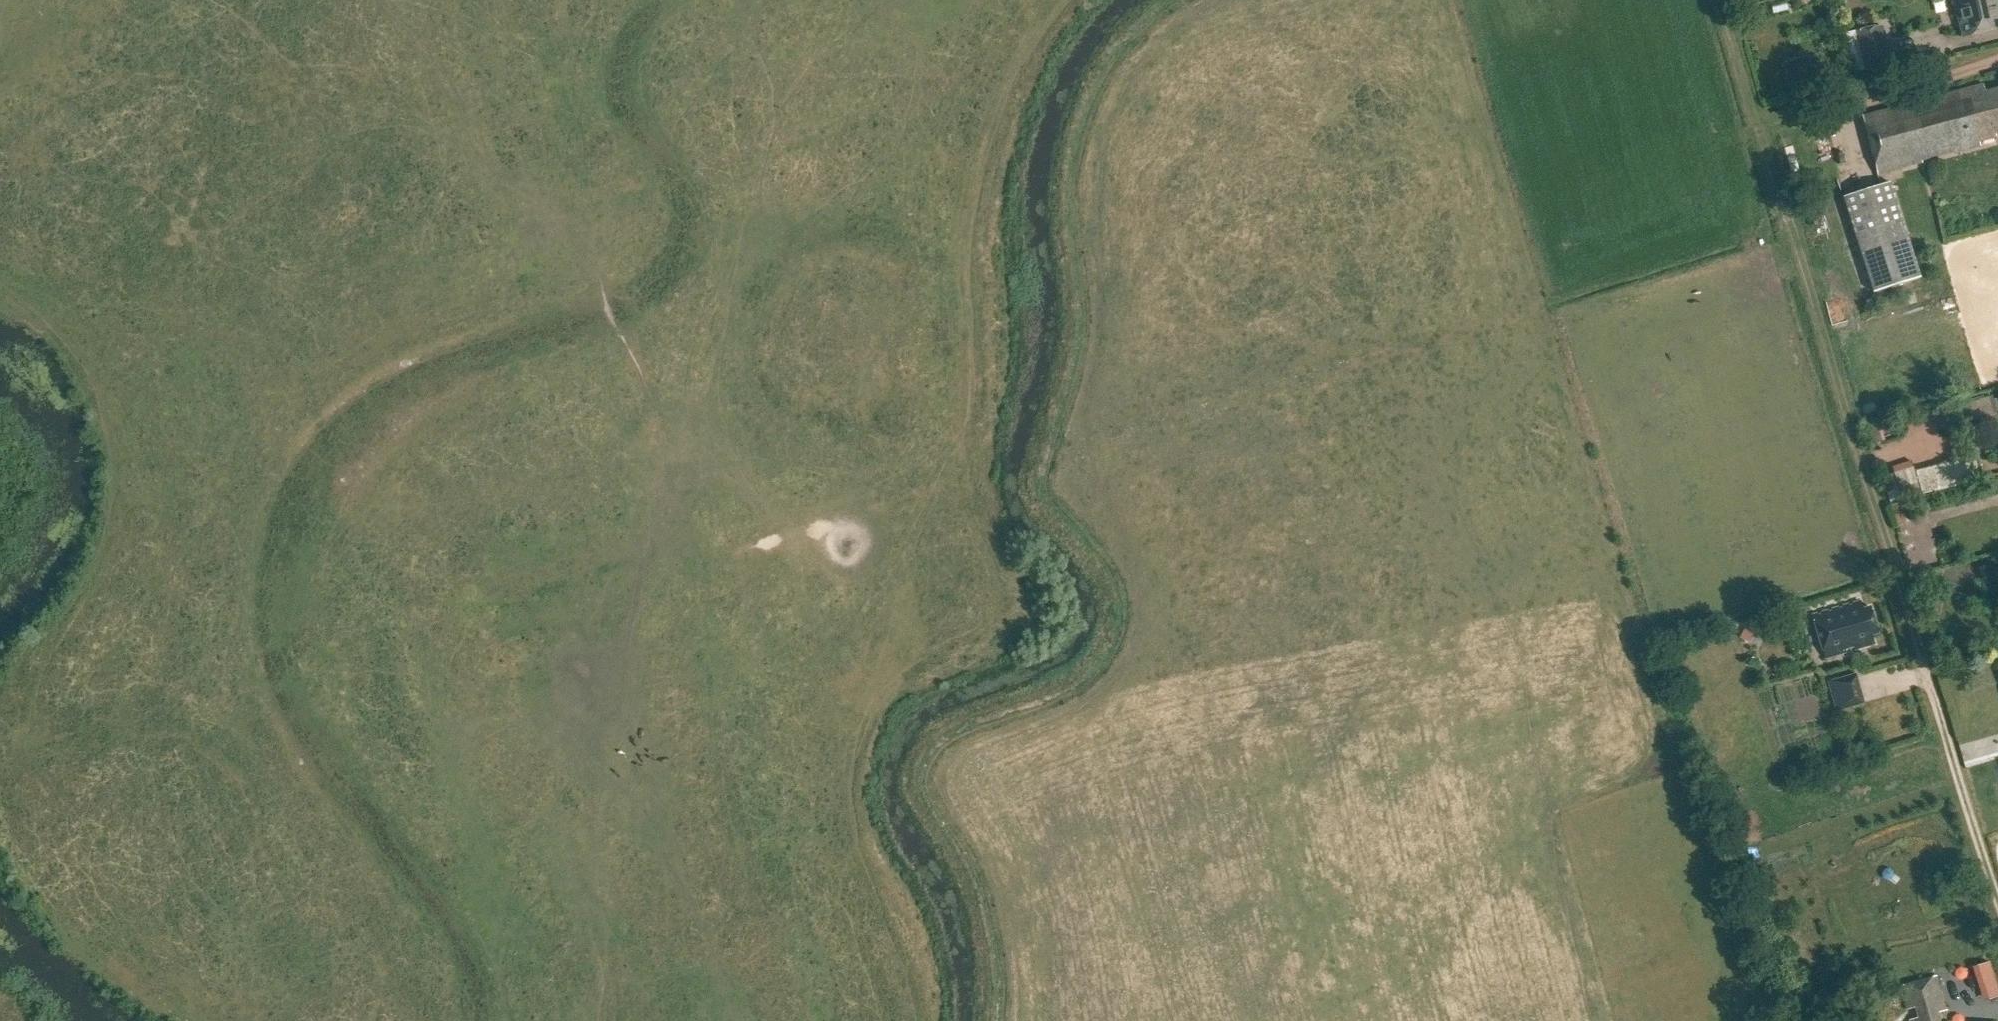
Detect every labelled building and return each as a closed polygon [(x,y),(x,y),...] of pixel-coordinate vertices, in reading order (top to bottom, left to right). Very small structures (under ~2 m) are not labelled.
[(1997,0),(1955,0),(1963,37),(1997,29),(1997,6),(1997,0)] [(1860,49),(1855,50),(1859,69),(1865,68),(1865,72),(1895,65),(1887,29),(1857,36),(1860,49)] [(1984,85),(1862,117),(1878,176),(1922,164),(1921,162),(1981,146),(1980,143),(1996,138),(1995,134),(1997,133),(1997,90),(1986,93),(1984,85)] [(1874,295),(1920,281),(1891,185),(1845,199),(1874,295)] [(1991,399),(1965,405),(1971,428),(1996,422),(1991,399)] [(1886,476),(1894,503),(1980,479),(1974,454),(1914,470),(1913,468),(1886,476)] [(1862,610),(1860,602),(1813,616),(1826,659),(1846,653),(1845,649),(1854,646),(1855,650),(1874,645),(1872,636),(1878,634),(1870,608),(1862,610)] [(1828,682),(1836,711),(1864,703),(1856,674),(1828,682)] [(1934,979),(1900,988),(1906,1012),(1912,1010),(1915,1020),(1940,1020),(1938,1014),(1947,1012),(1934,979)]
